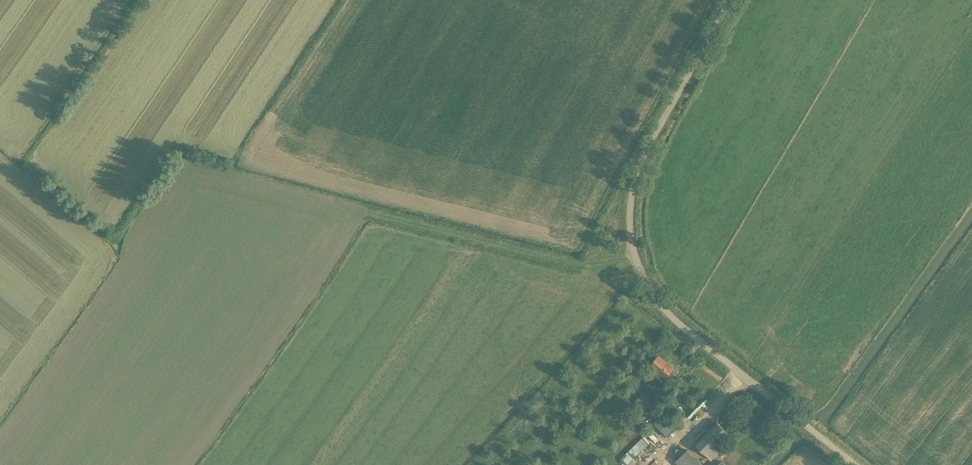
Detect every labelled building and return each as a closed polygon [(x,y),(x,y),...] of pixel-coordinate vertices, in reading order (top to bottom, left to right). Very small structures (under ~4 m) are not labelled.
[(662,361),(657,357),(649,366),(665,380),(674,369),(663,359),(662,361)] [(657,386),(651,394),(653,397),(661,404),(668,395),(661,388),(660,389),(657,386)] [(664,416),(642,394),(635,401),(657,423),(664,416)] [(711,461),(724,449),(719,444),(729,435),(717,422),(695,443),(706,456),(711,461)] [(644,435),(621,457),(627,464),(650,442),(644,435)] [(678,464),(703,464),(700,462),(688,449),(675,461),(678,464)]
